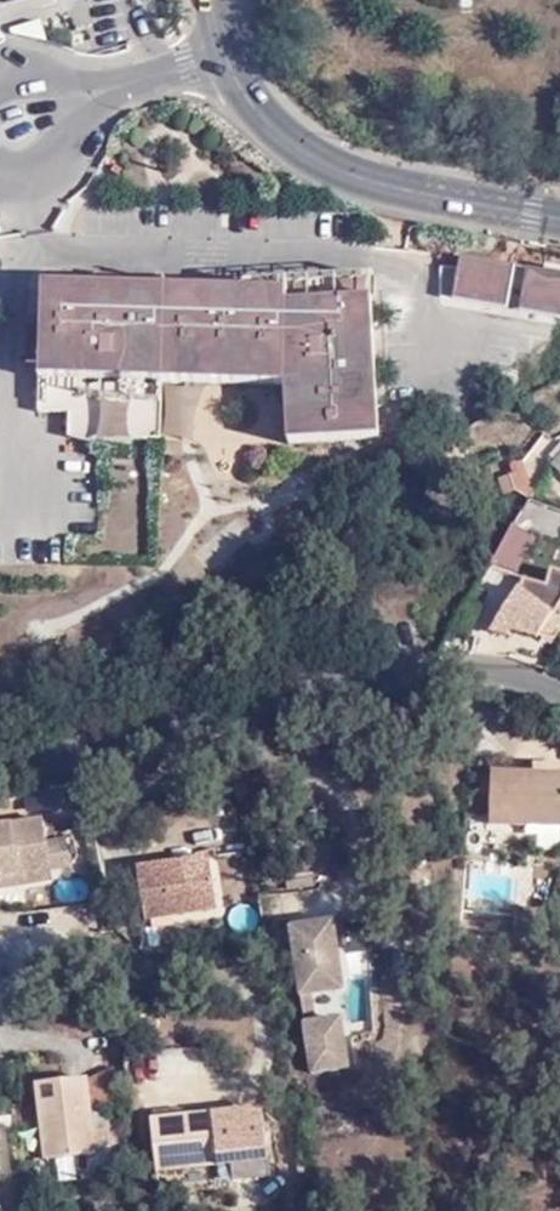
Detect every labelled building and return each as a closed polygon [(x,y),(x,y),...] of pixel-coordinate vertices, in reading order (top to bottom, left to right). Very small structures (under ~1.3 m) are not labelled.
[(180,16),(179,0),(162,0),(164,17),(180,16)] [(486,269),(487,264),(459,259),(457,269),(486,269)] [(440,298),(506,311),(514,269),(487,264),(486,269),(457,269),(440,269),(440,298)] [(527,271),(519,313),(559,321),(559,284),(553,281),(554,276),(527,271)] [(254,288),(254,292),(164,289),(164,285),(95,276),(94,287),(41,286),(41,329),(28,328),(27,365),(39,365),(38,414),(68,414),(68,439),(95,446),(129,454),(130,441),(160,442),(161,383),(284,387),(288,446),(379,441),(369,280),(254,288)] [(557,480),(559,477),(559,463),(550,473),(557,480)] [(514,531),(493,564),(494,565),(496,566),(516,576),(536,545),(516,532),(514,531)] [(514,626),(559,638),(559,633),(559,573),(556,572),(549,589),(527,583),(514,626)] [(539,831),(539,829),(559,830),(559,770),(535,767),(534,778),(496,774),(491,826),(539,831)] [(47,875),(40,820),(0,827),(0,881),(47,875)] [(539,829),(539,831),(539,854),(559,856),(559,830),(539,829)] [(203,861),(132,873),(138,921),(210,912),(203,861)] [(334,921),(291,927),(300,994),(305,1025),(311,1072),(347,1067),(341,1019),(318,1022),(313,992),(343,988),(334,921)] [(205,1077),(203,1048),(147,1053),(149,1082),(205,1077)] [(115,1070),(85,1084),(90,1116),(121,1112),(115,1070)] [(85,1084),(38,1091),(47,1162),(96,1156),(90,1116),(85,1084)] [(255,1109),(210,1115),(212,1123),(216,1166),(224,1165),(227,1182),(263,1178),(255,1109)] [(216,1166),(212,1123),(210,1115),(145,1123),(152,1173),(216,1166)]
